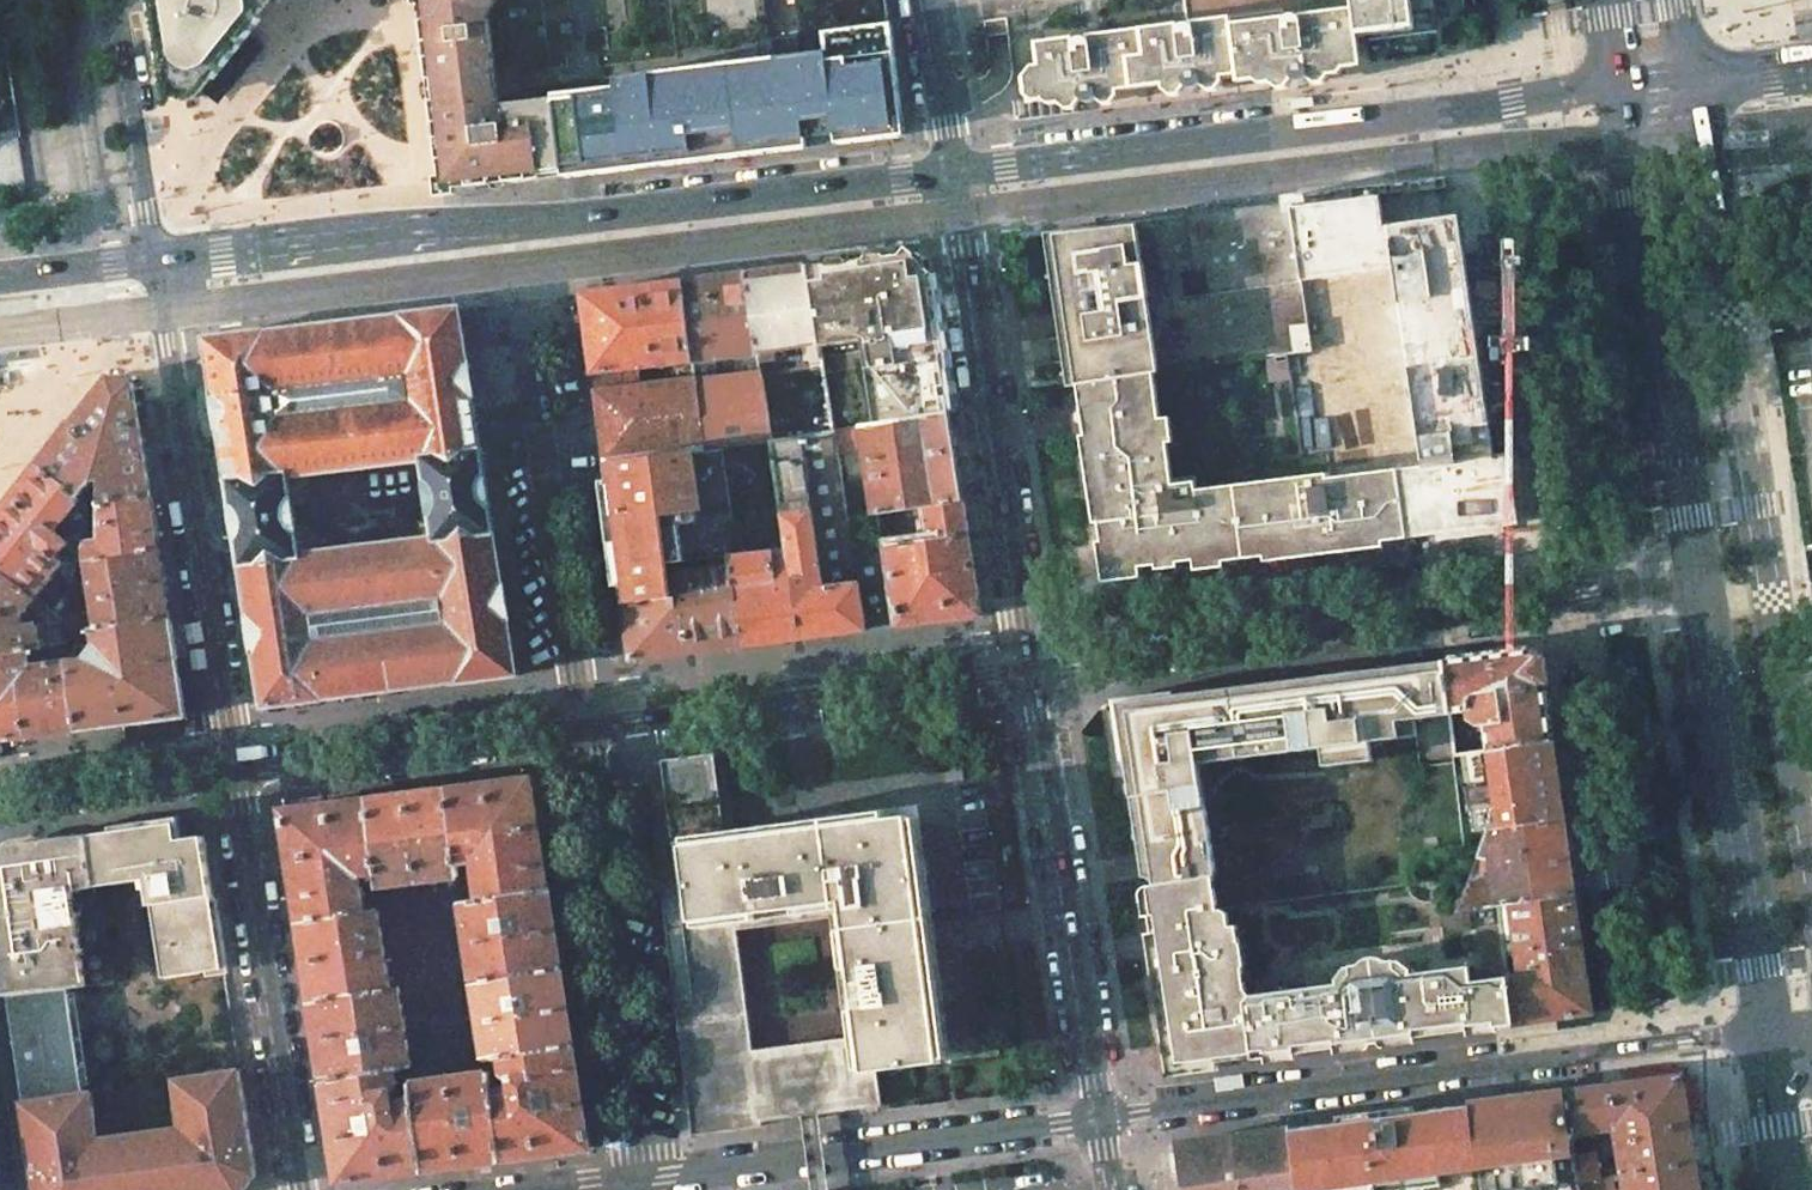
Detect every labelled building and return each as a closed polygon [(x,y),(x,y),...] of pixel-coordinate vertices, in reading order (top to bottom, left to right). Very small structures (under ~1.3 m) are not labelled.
[(161,51),(167,90),(170,97),(175,100),(182,102),(190,101),(202,91),(259,20),(256,0),(153,0),(161,51)] [(470,0),(419,0),(442,191),(496,184),(488,132),(479,60),(470,0)] [(479,60),(488,132),(496,184),(563,176),(554,98),(516,103),(517,112),(501,115),(500,105),(489,12),(499,0),(470,0),(479,60)] [(676,49),(766,39),(760,0),(669,0),(676,49)] [(868,0),(796,0),(801,34),(877,25),(875,11),(868,3),(868,0)] [(884,0),(868,0),(868,3),(875,11),(877,25),(887,24),(884,0)] [(1354,5),(1234,19),(1233,14),(1196,19),(1196,24),(1194,22),(1192,20),(1189,20),(1186,21),(1183,23),(1181,25),(1181,21),(1142,26),(1091,32),(1092,36),(1088,34),(1086,34),(1083,34),(1079,35),(1078,37),(1076,39),(1075,34),(1039,38),(1042,62),(1034,63),(1025,75),(1028,94),(1036,98),(1045,97),(1051,102),(1061,100),(1069,107),(1077,106),(1080,100),(1083,96),(1085,99),(1088,101),(1089,101),(1093,102),(1096,100),(1099,98),(1101,95),(1107,101),(1114,100),(1120,93),(1119,87),(1133,86),(1165,81),(1166,86),(1174,93),(1183,92),(1189,84),(1190,86),(1193,87),(1196,87),(1200,86),(1203,83),(1211,89),(1219,88),(1225,80),(1225,74),(1239,72),(1240,80),(1256,78),(1262,82),(1273,81),(1281,86),(1289,85),(1295,76),(1297,79),(1300,80),(1303,80),(1306,79),(1309,77),(1311,74),(1318,81),(1326,81),(1332,73),(1342,72),(1347,65),(1363,63),(1359,34),(1371,33),(1416,27),(1413,0),(1354,0),(1354,5)] [(1354,0),(1187,0),(1189,20),(1192,20),(1194,22),(1196,24),(1196,19),(1233,14),(1234,19),(1354,5),(1354,0)] [(1416,27),(1371,33),(1372,37),(1439,28),(1436,0),(1413,0),(1416,27)] [(894,77),(887,26),(842,32),(845,54),(847,68),(848,78),(849,84),(894,77)] [(856,140),(849,84),(848,78),(847,68),(845,54),(842,32),(825,34),(828,53),(779,59),(777,62),(777,68),(762,70),(773,150),(820,145),(856,140)] [(779,59),(647,75),(651,78),(651,84),(668,81),(762,70),(777,68),(777,62),(779,59)] [(678,162),(773,150),(762,70),(668,81),(678,162)] [(555,94),(566,176),(678,162),(668,81),(651,84),(651,78),(647,75),(616,79),(617,87),(555,94)] [(902,135),(894,77),(849,84),(856,140),(902,135)] [(1022,116),(1081,109),(1080,100),(1077,106),(1069,107),(1061,100),(1051,102),(1045,97),(1036,98),(1028,94),(1017,95),(1019,113),(1021,113),(1022,116)] [(516,103),(500,105),(501,115),(517,112),(516,103)] [(1497,452),(1462,213),(1391,222),(1387,223),(1382,193),(1293,204),(1303,273),(1396,263),(1425,463),(1399,467),(1409,537),(1523,522),(1512,450),(1497,452)] [(1068,382),(1080,381),(1158,371),(1162,371),(1291,353),(1315,350),(1304,278),(1303,273),(1293,204),(1292,200),(1188,213),(1046,230),(1068,382)] [(950,414),(928,277),(914,266),(900,255),(807,266),(819,343),(819,344),(819,347),(859,341),(872,425),(950,414)] [(1425,463),(1396,263),(1303,273),(1304,278),(1315,350),(1291,353),(1304,451),(1332,448),(1336,475),(1399,467),(1425,463)] [(746,274),(758,352),(776,350),(778,357),(783,356),(783,349),(801,346),(819,343),(807,266),(746,274)] [(746,274),(683,281),(693,361),(696,380),(704,449),(722,447),(771,441),(760,371),(758,352),(746,274)] [(644,368),(693,361),(683,281),(582,294),(593,374),(644,368)] [(513,673),(503,604),(485,491),(463,348),(456,307),(204,338),(262,705),(513,673)] [(227,324),(208,327),(209,331),(209,335),(228,333),(227,329),(227,324)] [(830,415),(821,359),(819,347),(819,344),(819,343),(801,346),(803,360),(794,361),(795,367),(760,371),(771,441),(832,431),(830,415)] [(79,417),(110,378),(95,366),(65,405),(79,417)] [(644,368),(593,374),(596,393),(605,462),(630,459),(641,458),(672,454),(704,449),(696,380),(646,387),(644,368)] [(1175,482),(1169,439),(1176,438),(1173,414),(1163,416),(1158,371),(1080,381),(1088,432),(1083,433),(1096,520),(1102,520),(1202,506),(1200,487),(1198,478),(1175,482)] [(151,496),(133,384),(129,383),(115,379),(110,378),(79,417),(40,466),(80,497),(93,481),(102,480),(102,502),(151,496)] [(858,427),(833,431),(836,453),(863,449),(864,460),(858,461),(859,467),(865,466),(872,514),(878,513),(915,507),(920,507),(926,505),(963,499),(950,414),(872,425),(858,427)] [(881,581),(877,546),(865,546),(850,545),(846,519),(836,453),(833,431),(832,431),(771,441),(785,533),(783,534),(736,540),(726,542),(728,556),(728,558),(730,567),(743,646),(778,642),(854,632),(887,628),(881,581)] [(612,516),(624,605),(675,599),(672,575),(670,565),(728,556),(726,542),(736,540),(722,447),(704,449),(672,454),(641,458),(630,459),(632,475),(607,478),(607,479),(607,480),(608,481),(608,483),(610,485),(611,486),(613,488),(615,489),(616,489),(622,488),(626,515),(612,516)] [(607,478),(632,475),(630,459),(605,462),(607,478)] [(86,519),(89,504),(80,497),(40,466),(0,516),(0,568),(51,609),(65,591),(64,580),(71,586),(77,559),(81,541),(86,519)] [(1329,471),(1238,482),(1247,556),(1266,553),(1267,559),(1388,544),(1387,539),(1409,537),(1399,467),(1336,475),(1330,476),(1329,471)] [(607,479),(612,516),(626,515),(622,488),(616,489),(615,489),(613,488),(611,486),(610,485),(608,483),(608,481),(607,480),(607,479)] [(1227,558),(1247,556),(1238,482),(1200,487),(1202,506),(1102,520),(1105,538),(1100,539),(1106,579),(1144,575),(1143,564),(1159,562),(1159,567),(1182,565),(1181,559),(1196,557),(1198,568),(1228,564),(1227,558)] [(151,496),(102,502),(102,539),(91,540),(90,542),(81,541),(77,559),(88,558),(159,549),(151,496)] [(881,581),(887,628),(898,627),(981,616),(963,499),(926,505),(920,507),(923,525),(929,524),(931,539),(886,544),(886,545),(877,546),(881,581)] [(86,519),(99,518),(99,503),(89,504),(86,519)] [(881,535),(918,529),(915,507),(878,513),(881,535)] [(865,546),(861,516),(846,519),(850,545),(865,546)] [(92,587),(99,627),(170,617),(159,549),(88,558),(91,579),(87,580),(89,588),(92,587)] [(687,653),(743,646),(730,567),(672,575),(675,599),(624,605),(631,660),(687,653)] [(67,645),(65,632),(64,619),(51,609),(0,568),(0,654),(29,650),(35,649),(50,647),(67,645)] [(86,612),(64,615),(64,619),(65,632),(89,629),(86,612)] [(99,627),(93,628),(95,645),(85,659),(69,661),(77,730),(185,717),(170,617),(99,627)] [(67,645),(50,647),(60,662),(32,667),(32,669),(15,671),(24,737),(77,730),(69,661),(67,645)] [(0,654),(0,740),(24,737),(15,671),(32,669),(32,667),(30,659),(29,650),(0,654)] [(1539,650),(1442,662),(1442,666),(1449,714),(1449,715),(1468,712),(1469,721),(1477,726),(1478,732),(1485,731),(1488,751),(1552,741),(1539,650)] [(1155,957),(1172,1070),(1252,1059),(1244,1002),(1250,996),(1248,994),(1243,989),(1232,914),(1217,916),(1211,873),(1214,873),(1198,763),(1323,748),(1325,766),(1373,760),(1371,741),(1418,735),(1416,718),(1449,714),(1442,666),(1355,677),(1355,673),(1319,677),(1320,681),(1115,706),(1142,877),(1145,876),(1148,878),(1151,880),(1152,883),(1152,886),(1151,888),(1150,890),(1148,891),(1151,913),(1147,914),(1150,933),(1155,932),(1158,957),(1155,957)] [(1564,820),(1552,741),(1488,751),(1464,755),(1475,834),(1490,832),(1564,820)] [(877,1071),(941,1062),(925,938),(909,815),(725,840),(714,754),(662,760),(664,778),(646,781),(675,1000),(693,1135),(762,1125),(762,1121),(815,1114),(873,1107),(882,1106),(877,1071)] [(532,777),(447,788),(455,862),(472,860),(474,875),(470,876),(470,882),(475,882),(478,898),(550,890),(532,777)] [(383,886),(429,880),(431,886),(437,885),(437,879),(457,876),(455,862),(447,788),(366,799),(378,873),(380,887),(383,886)] [(366,799),(281,809),(299,923),(364,914),(362,898),(368,898),(367,890),(361,891),(360,875),(378,873),(366,799)] [(1458,910),(1500,904),(1511,903),(1575,894),(1564,820),(1490,832),(1481,854),(1471,877),(1458,910)] [(177,823),(91,835),(97,885),(99,886),(144,880),(145,883),(148,883),(151,905),(153,905),(165,978),(225,969),(204,836),(179,839),(177,823)] [(97,885),(91,835),(18,844),(12,845),(7,848),(3,850),(0,853),(0,946),(8,994),(8,996),(67,988),(113,983),(100,895),(73,899),(72,891),(97,885)] [(460,901),(472,978),(562,966),(550,890),(478,898),(460,901)] [(1575,894),(1511,903),(1513,919),(1516,939),(1504,940),(1506,953),(1517,952),(1582,943),(1575,894)] [(1511,903),(1500,904),(1502,920),(1513,919),(1511,903)] [(364,914),(299,923),(311,1002),(390,990),(385,952),(391,951),(391,945),(383,945),(377,912),(364,914)] [(1582,943),(1517,952),(1519,966),(1551,962),(1556,954),(1583,950),(1582,943)] [(1593,1013),(1583,950),(1556,954),(1551,962),(1519,966),(1520,975),(1509,976),(1515,1024),(1593,1013)] [(1252,1059),(1515,1024),(1509,976),(1508,974),(1473,979),(1471,964),(1405,973),(1396,966),(1395,958),(1384,959),(1380,956),(1377,955),(1374,955),(1367,956),(1364,959),(1362,962),(1351,963),(1352,972),(1345,981),(1248,994),(1250,996),(1244,1002),(1252,1059)] [(500,1055),(574,1046),(562,966),(472,978),(486,1057),(500,1055)] [(67,988),(8,996),(24,1102),(83,1093),(67,988)] [(323,1080),(396,1069),(411,1067),(399,989),(390,990),(311,1002),(323,1080)] [(511,1085),(492,1089),(501,1161),(590,1148),(574,1046),(500,1055),(502,1071),(511,1079),(511,1085)] [(396,1069),(323,1080),(338,1183),(424,1171),(414,1100),(396,1102),(394,1093),(398,1085),(396,1069)] [(83,1093),(24,1102),(25,1108),(37,1189),(246,1189),(256,1176),(239,1070),(83,1093)] [(414,1100),(424,1171),(501,1161),(492,1089),(490,1071),(488,1071),(413,1082),(411,1082),(414,1100)] [(1682,1076),(1564,1092),(1569,1132),(1615,1127),(1621,1169),(1622,1176),(1695,1164),(1682,1076)] [(1470,1105),(1481,1189),(1511,1189),(1575,1181),(1572,1160),(1571,1145),(1569,1132),(1564,1092),(1470,1105)] [(1470,1105),(1290,1129),(1298,1189),(1481,1189),(1470,1105)] [(1290,1129),(1177,1144),(1183,1189),(1298,1189),(1290,1129)] [(1596,1156),(1572,1160),(1575,1181),(1576,1184),(1598,1180),(1598,1172),(1596,1156)] [(1622,1176),(1624,1189),(1699,1189),(1695,1164),(1622,1176)] [(1604,1179),(1600,1180),(1598,1180),(1576,1184),(1576,1189),(1606,1189),(1604,1179)]
